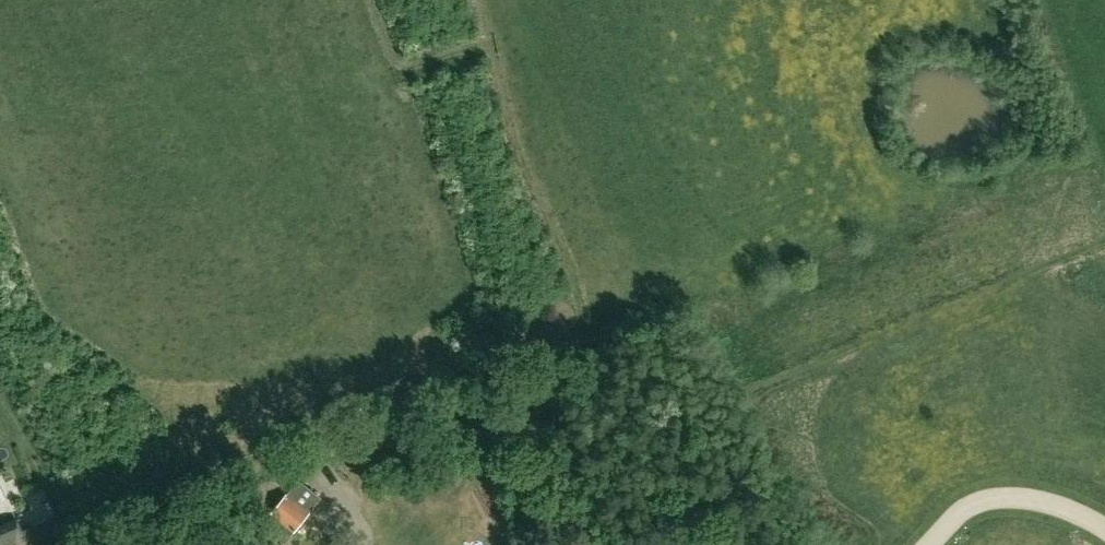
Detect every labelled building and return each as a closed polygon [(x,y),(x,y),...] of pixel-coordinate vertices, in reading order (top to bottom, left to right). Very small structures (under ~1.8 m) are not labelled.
[(283,544),(319,499),(297,482),(261,526),(283,544)] [(16,522),(0,529),(0,544),(29,544),(42,539),(35,523),(20,530),(16,522)]
